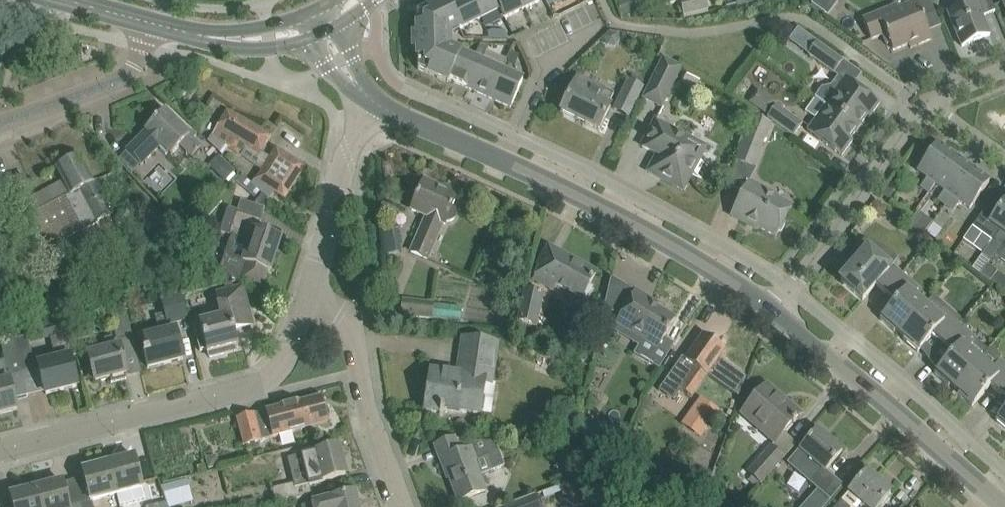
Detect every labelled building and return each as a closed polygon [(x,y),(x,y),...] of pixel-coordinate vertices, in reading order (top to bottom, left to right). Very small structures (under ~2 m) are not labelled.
[(543,0),(451,0),(447,2),(447,0),(444,0),(416,13),(417,34),(413,34),(413,50),(417,49),(417,69),(448,83),(449,80),(511,108),(523,80),(450,48),(450,34),(500,10),(504,19),(543,0)] [(679,2),(681,1),(684,15),(707,10),(705,0),(678,0),(679,2)] [(811,3),(828,16),(838,2),(835,0),(811,0),(811,3)] [(990,35),(983,17),(995,11),(990,0),(962,0),(964,5),(947,11),(962,47),(990,35)] [(932,40),(916,2),(896,10),(895,6),(863,19),(871,40),(886,34),(893,51),(917,41),(919,45),(932,40)] [(537,12),(529,16),(534,26),(542,23),(537,12)] [(834,74),(843,61),(817,42),(808,55),(834,74)] [(662,107),(672,85),(681,67),(663,58),(654,76),(643,98),(662,107)] [(614,94),(579,76),(573,88),(570,94),(561,112),(599,130),(610,107),(608,106),(614,94)] [(844,81),(837,76),(831,85),(822,88),(815,97),(859,128),(867,117),(869,118),(880,104),(845,79),(844,81)] [(629,116),(643,88),(629,81),(615,109),(629,116)] [(757,90),(752,105),(768,111),(773,96),(757,90)] [(842,156),(852,142),(850,140),(859,128),(815,97),(805,111),(816,119),(807,131),(842,156)] [(793,137),(803,124),(777,105),(767,118),(793,137)] [(261,152),(271,136),(252,124),(227,110),(213,136),(209,143),(222,155),(228,146),(262,167),(255,180),(285,199),(305,167),(275,148),(269,157),(261,152)] [(125,150),(139,164),(159,144),(162,146),(160,148),(165,153),(167,151),(171,155),(181,145),(193,157),(202,147),(164,111),(125,150)] [(639,137),(648,116),(641,112),(631,133),(639,137)] [(701,177),(708,165),(699,160),(705,147),(673,130),(675,126),(658,116),(642,146),(658,155),(649,172),(683,190),(692,173),(701,177)] [(753,168),(771,124),(754,117),(736,162),(753,168)] [(929,193),(936,184),(955,157),(937,144),(917,170),(927,178),(921,187),(929,193)] [(96,223),(113,214),(96,180),(93,182),(79,155),(56,167),(70,194),(33,213),(37,221),(47,262),(57,259),(55,252),(66,247),(64,242),(82,232),(88,243),(103,235),(96,223)] [(946,205),(972,170),(955,157),(936,184),(945,190),(938,199),(946,205)] [(970,209),(978,198),(989,182),(972,170),(946,205),(954,211),(960,202),(970,209)] [(28,192),(24,176),(0,183),(0,189),(3,198),(28,192)] [(456,211),(452,206),(457,195),(424,181),(412,210),(426,217),(411,252),(427,259),(443,223),(445,224),(445,223),(450,223),(454,221),(457,216),(456,211)] [(776,237),(792,207),(764,193),(766,191),(750,182),(732,216),(757,230),(758,228),(776,237)] [(963,240),(982,253),(981,255),(971,269),(980,275),(987,266),(990,261),(994,256),(1002,246),(1004,241),(1004,202),(997,213),(988,206),(972,227),(963,240)] [(228,210),(220,233),(231,237),(221,267),(231,277),(249,283),(257,286),(262,283),(267,270),(271,271),(281,241),(257,233),(261,220),(228,210)] [(928,218),(920,229),(925,233),(933,222),(928,218)] [(156,246),(172,232),(162,219),(145,232),(156,246)] [(47,262),(37,221),(0,230),(0,284),(2,293),(15,290),(23,325),(61,316),(47,262)] [(930,227),(925,233),(934,239),(941,230),(932,224),(930,227)] [(994,256),(1004,264),(1004,241),(1002,246),(994,256)] [(889,270),(874,257),(859,244),(844,265),(851,270),(841,281),(863,300),(876,286),(885,294),(901,274),(892,266),(889,270)] [(589,285),(596,273),(549,247),(538,266),(541,268),(535,279),(554,290),(554,288),(549,286),(551,282),(582,298),(583,298),(586,299),(593,287),(589,285)] [(987,266),(980,275),(990,283),(997,273),(987,266)] [(901,334),(925,305),(913,295),(918,289),(901,274),(885,294),(895,302),(880,319),(894,332),(896,330),(901,334)] [(224,349),(238,346),(234,331),(253,327),(243,288),(216,294),(222,317),(193,324),(199,351),(206,350),(207,353),(208,353),(209,358),(225,354),(224,349)] [(520,307),(517,323),(518,323),(538,327),(545,293),(524,289),(520,307)] [(658,348),(665,337),(675,320),(648,303),(650,300),(636,292),(617,324),(658,348)] [(183,360),(173,322),(187,319),(181,296),(162,301),(166,315),(156,317),(160,333),(142,337),(147,353),(143,354),(144,357),(145,357),(148,368),(183,360)] [(431,319),(432,304),(403,300),(402,315),(431,319)] [(959,325),(930,300),(925,305),(901,334),(905,338),(903,340),(918,352),(933,335),(942,344),(959,325)] [(433,305),(432,319),(460,321),(461,307),(433,305)] [(137,355),(126,311),(110,315),(118,342),(112,339),(105,340),(102,346),(104,353),(89,357),(95,382),(126,374),(122,358),(137,355)] [(509,320),(507,330),(514,331),(516,322),(509,320)] [(955,388),(980,360),(988,350),(959,325),(942,344),(952,353),(934,374),(949,386),(951,384),(955,388)] [(77,387),(70,358),(77,356),(72,337),(70,327),(49,332),(55,359),(36,364),(38,370),(40,369),(43,382),(41,383),(42,387),(44,387),(46,394),(77,387)] [(682,359),(660,390),(673,399),(680,389),(692,397),(707,376),(738,398),(746,377),(719,359),(725,349),(703,334),(692,351),(685,361),(682,359)] [(21,374),(35,370),(28,337),(13,340),(21,374)] [(13,340),(1,343),(5,361),(0,362),(0,414),(17,410),(9,377),(21,374),(13,340)] [(431,373),(426,411),(440,413),(444,414),(444,409),(478,414),(491,416),(496,383),(490,382),(495,344),(484,342),(464,340),(458,377),(431,373)] [(980,360),(988,350),(980,360),(955,388),(960,392),(958,394),(972,407),(990,386),(1000,395),(1004,389),(1004,365),(1000,360),(992,370),(980,360)] [(784,404),(765,387),(740,415),(774,444),(792,424),(793,425),(796,421),(795,420),(800,414),(786,402),(784,404)] [(327,423),(321,397),(266,411),(266,412),(255,415),(237,419),(244,447),(262,442),(262,441),(273,438),(273,439),(296,433),(295,431),(327,423)] [(704,432),(719,412),(702,400),(687,419),(682,425),(700,437),(704,431),(704,432)] [(995,420),(1004,429),(1004,409),(995,420)] [(607,457),(618,428),(591,418),(580,446),(607,457)] [(801,474),(819,489),(831,500),(843,487),(825,471),(843,451),(818,430),(799,451),(800,451),(789,463),(801,474)] [(505,467),(495,444),(468,442),(465,435),(435,446),(445,473),(447,472),(458,501),(486,491),(475,463),(486,458),(491,472),(505,467)] [(277,504),(292,500),(311,495),(308,483),(322,479),(323,482),(345,476),(338,447),(313,453),(313,455),(290,460),(293,474),(295,474),(298,484),(273,489),(277,504)] [(757,488),(783,458),(771,447),(749,473),(752,476),(748,480),(757,488)] [(119,506),(145,499),(134,457),(108,464),(117,497),(119,506)] [(91,503),(117,497),(108,464),(83,470),(91,503)] [(863,506),(879,506),(891,493),(867,472),(837,506),(859,506),(861,505),(863,506)] [(168,506),(172,506),(194,502),(189,479),(163,484),(168,506)] [(62,482),(36,489),(41,506),(68,506),(62,482)] [(36,489),(10,495),(14,506),(41,506),(36,489)] [(831,500),(819,489),(803,506),(825,506),(831,500)] [(354,493),(302,506),(358,506),(354,493)] [(534,496),(506,506),(539,506),(534,496)]
